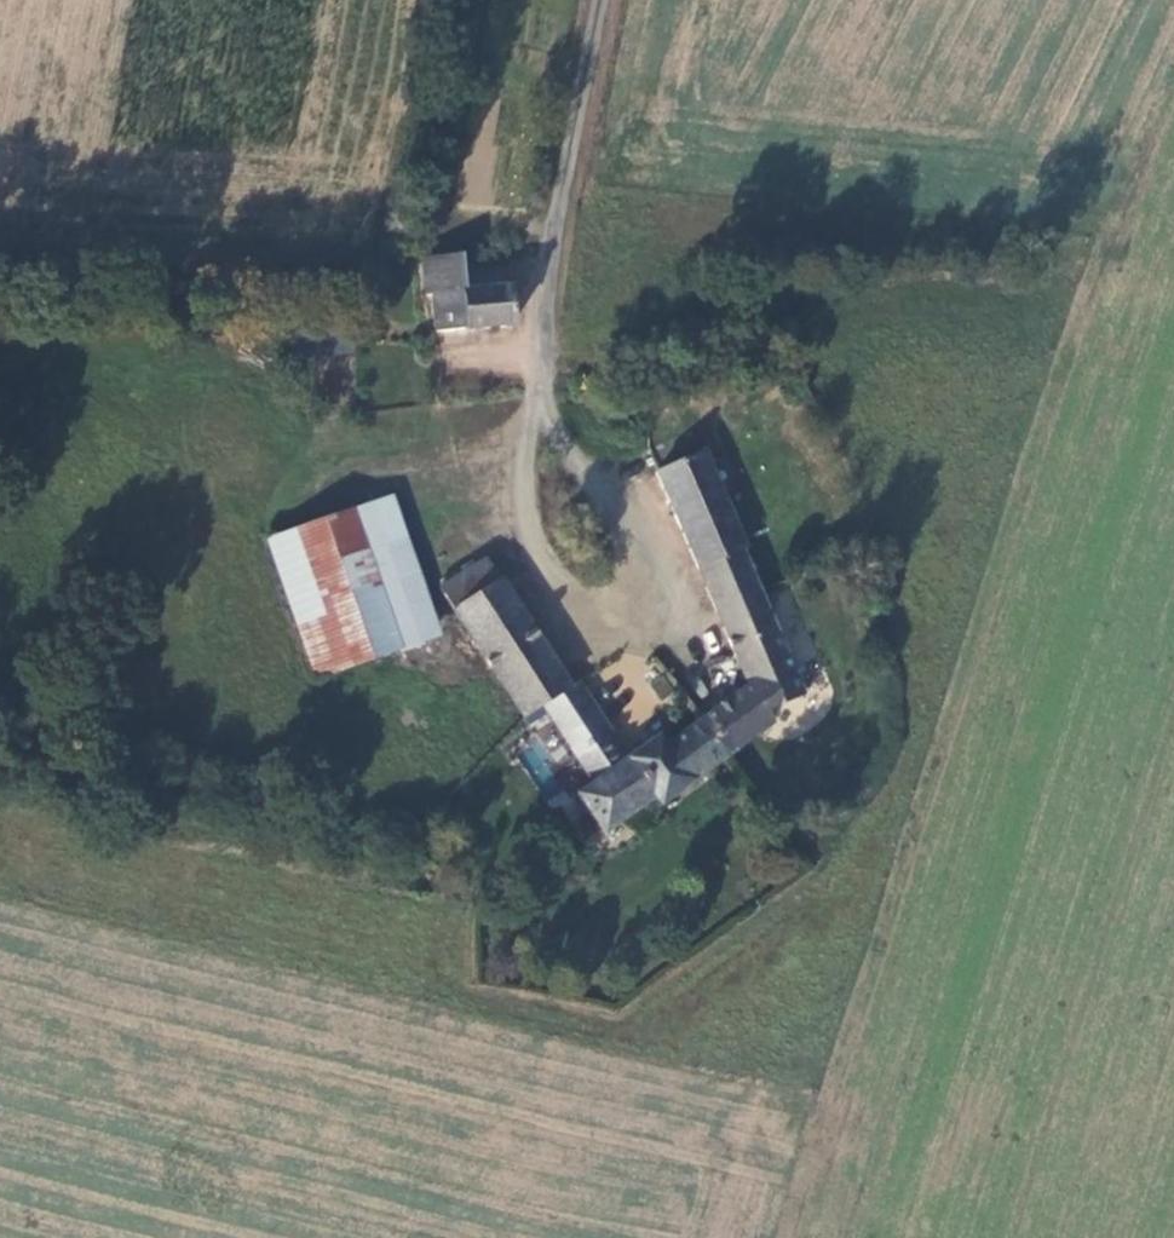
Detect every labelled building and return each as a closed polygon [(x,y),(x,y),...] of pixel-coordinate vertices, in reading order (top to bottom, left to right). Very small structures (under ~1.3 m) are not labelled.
[(442,276),(443,308),(471,314),(512,311),(514,272),(508,272),(506,252),(474,253),(475,237),(435,236),(435,276),(442,276)] [(660,459),(717,595),(759,577),(744,540),(749,537),(707,439),(660,459)] [(361,496),(277,525),(325,667),(345,661),(408,637),(361,496)] [(439,574),(452,596),(501,569),(487,546),(439,574)] [(501,569),(452,596),(518,701),(535,692),(538,690),(570,672),(501,569)] [(752,676),(700,712),(722,742),(774,706),(762,690),(800,678),(759,577),(717,595),(752,676)] [(570,672),(538,690),(597,765),(581,777),(605,814),(653,781),(659,787),(722,742),(700,712),(670,733),(661,723),(621,749),(607,725),(605,723),(600,727),(588,711),(602,701),(579,667),(570,672)] [(616,720),(602,701),(588,711),(600,727),(605,723),(607,725),(616,720)] [(582,820),(586,828),(593,822),(589,816),(582,820)]
